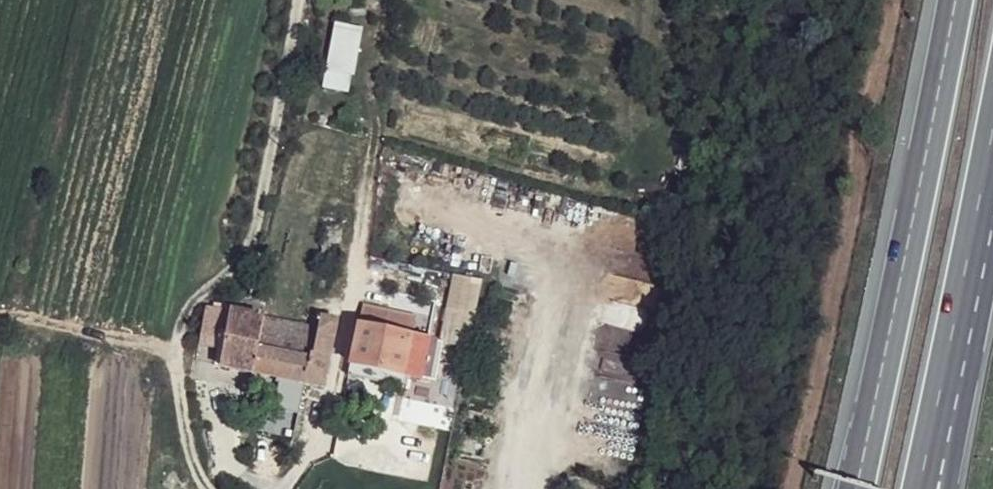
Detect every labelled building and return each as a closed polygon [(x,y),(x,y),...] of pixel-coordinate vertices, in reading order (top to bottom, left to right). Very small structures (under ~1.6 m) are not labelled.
[(326,53),(320,87),(347,91),(352,57),(326,53)] [(466,348),(481,279),(450,272),(435,342),(466,348)] [(434,298),(410,292),(407,307),(430,312),(434,298)] [(232,308),(208,303),(203,321),(227,327),(232,308)] [(409,317),(362,304),(360,322),(407,333),(409,317)] [(263,317),(232,308),(227,327),(221,361),(250,369),(263,317)] [(318,327),(300,322),(298,340),(312,344),(304,382),(323,384),(331,351),(338,318),(320,315),(318,327)] [(300,322),(263,317),(250,369),(304,382),(312,344),(298,340),(300,322)] [(350,319),(338,318),(331,351),(342,353),(350,319)] [(360,322),(350,319),(342,353),(351,354),(360,322)] [(407,333),(360,322),(351,354),(353,363),(403,373),(410,346),(412,336),(407,333)] [(423,349),(410,346),(403,373),(417,374),(423,349)]
